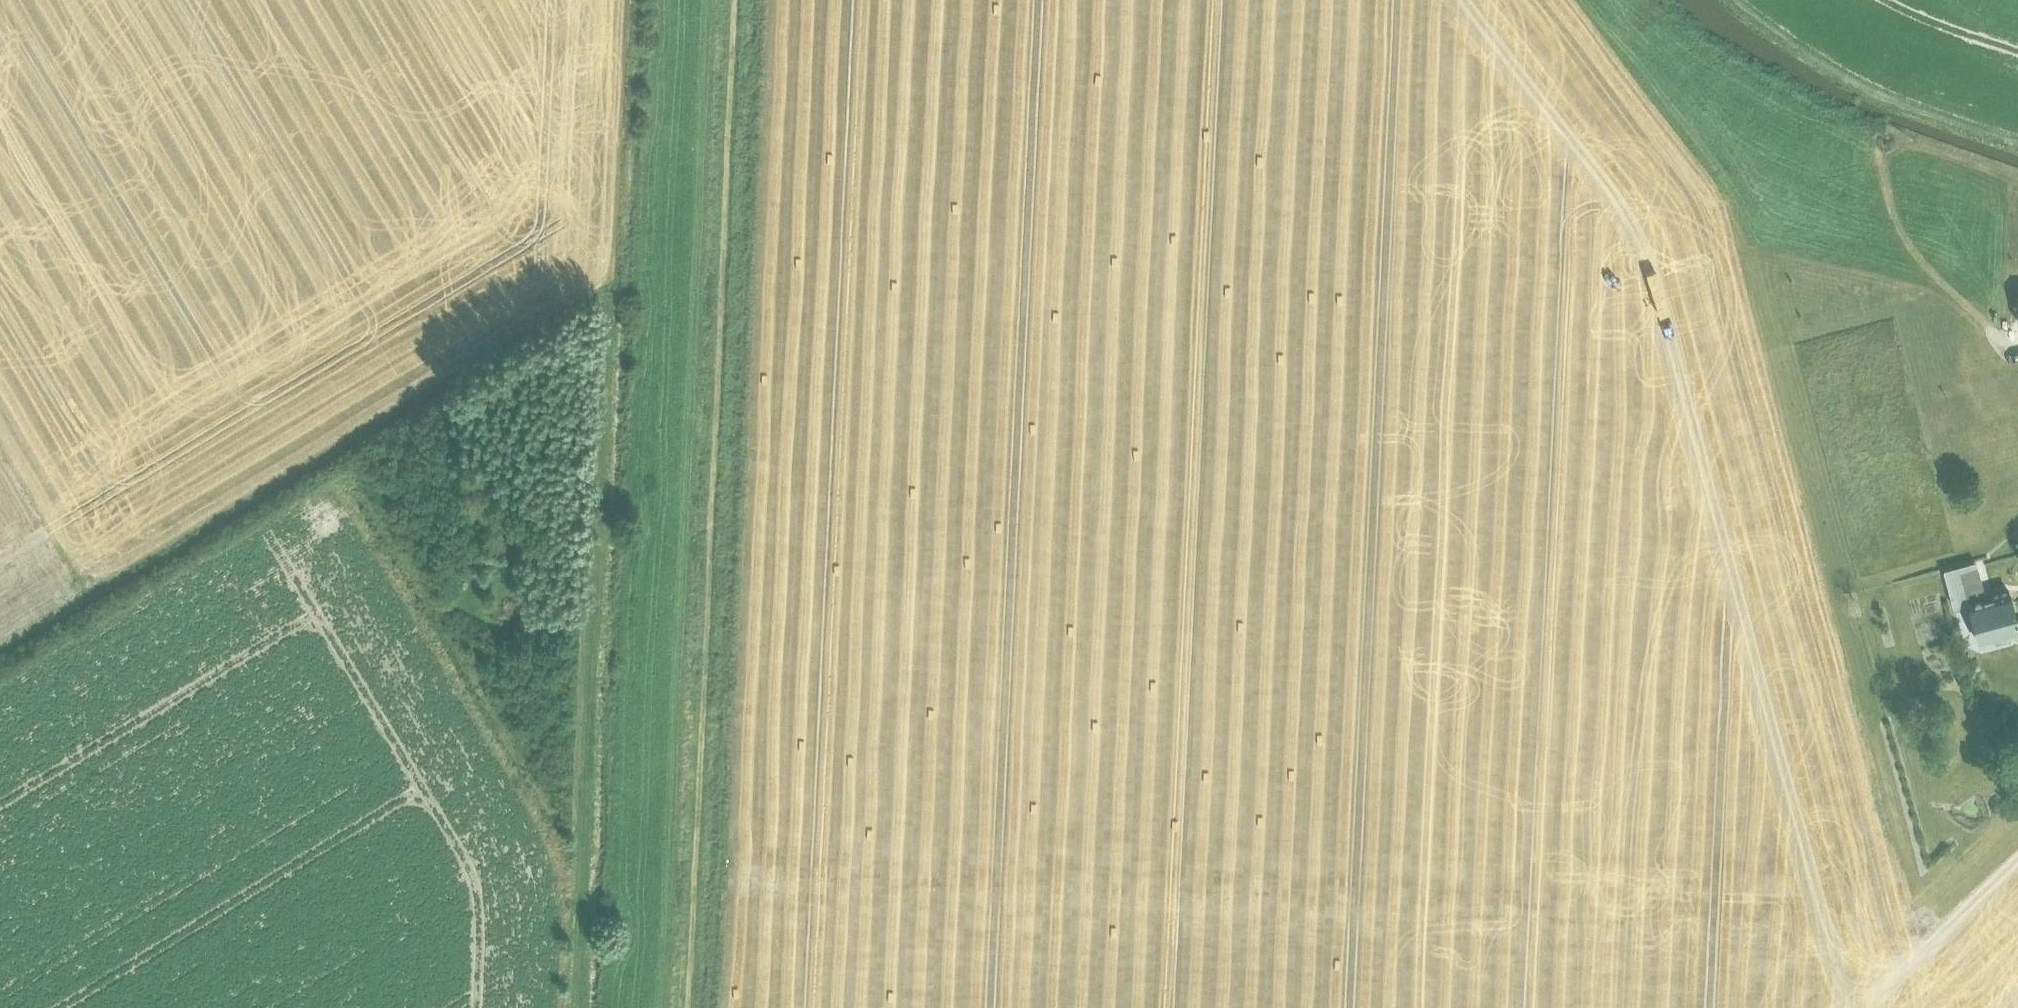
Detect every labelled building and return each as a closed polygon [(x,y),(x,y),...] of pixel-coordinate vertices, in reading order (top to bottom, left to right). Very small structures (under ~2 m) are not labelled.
[(1962,590),(1965,599),(1977,641),(2017,630),(2017,628),(2007,589),(1984,596),(1976,566),(1957,571),(1962,590)]
